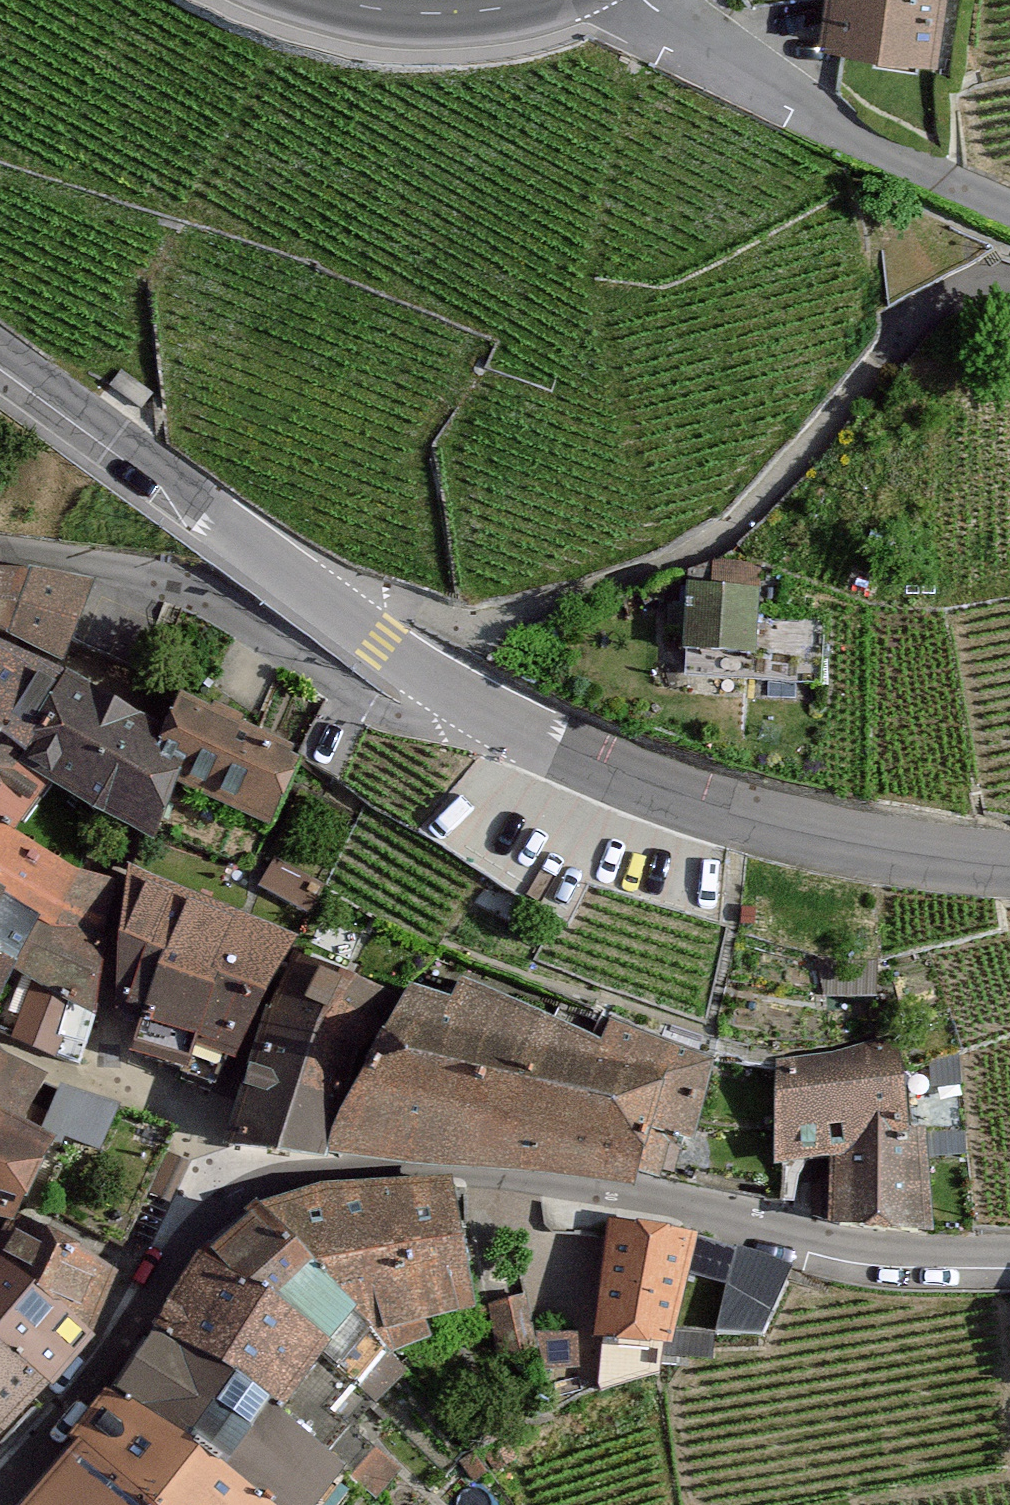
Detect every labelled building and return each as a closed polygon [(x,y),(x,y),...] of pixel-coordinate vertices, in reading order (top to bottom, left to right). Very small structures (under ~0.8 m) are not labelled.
[(834,36),(937,49),(943,0),(839,0),(834,36)] [(0,575),(0,1028),(52,1051),(58,1001),(84,1014),(101,883),(68,878),(82,796),(153,835),(181,780),(271,819),(290,753),(191,708),(175,745),(52,678),(78,584),(28,575),(0,575)] [(728,615),(708,615),(707,673),(766,675),(769,594),(729,592),(728,615)] [(321,881),(283,861),(274,879),(312,899),(321,881)] [(289,938),(129,874),(121,1007),(234,1056),(289,938)] [(396,999),(302,965),(270,1031),(240,1142),(332,1152),(355,1053),(396,999)] [(463,996),(421,980),(356,1111),(345,1147),(455,1150),(641,1173),(654,1118),(703,1128),(716,1062),(610,1018),(603,1033),(477,976),(463,996)] [(31,1230),(68,1157),(31,1138),(53,1084),(0,1054),(0,1224),(31,1230)] [(902,1054),(793,1067),(793,1161),(847,1155),(844,1227),(919,1233),(919,1134),(907,1134),(902,1054)] [(126,1112),(77,1094),(63,1130),(113,1148),(126,1112)] [(32,1504),(334,1504),(352,1479),(281,1427),(328,1355),(370,1326),(484,1308),(460,1191),(344,1199),(286,1224),(215,1273),(200,1296),(169,1345),(32,1504)] [(694,1241),(621,1231),(607,1331),(680,1341),(694,1241)] [(736,1235),(714,1320),(759,1331),(787,1253),(736,1235)] [(104,1339),(125,1283),(36,1249),(28,1267),(4,1255),(0,1261),(0,1440),(104,1339)] [(527,1305),(499,1308),(505,1348),(533,1344),(527,1305)] [(577,1331),(548,1333),(550,1361),(579,1359),(577,1331)] [(503,1438),(467,1459),(478,1477),(513,1455),(503,1438)] [(400,1470),(378,1454),(361,1475),(383,1492),(400,1470)]
